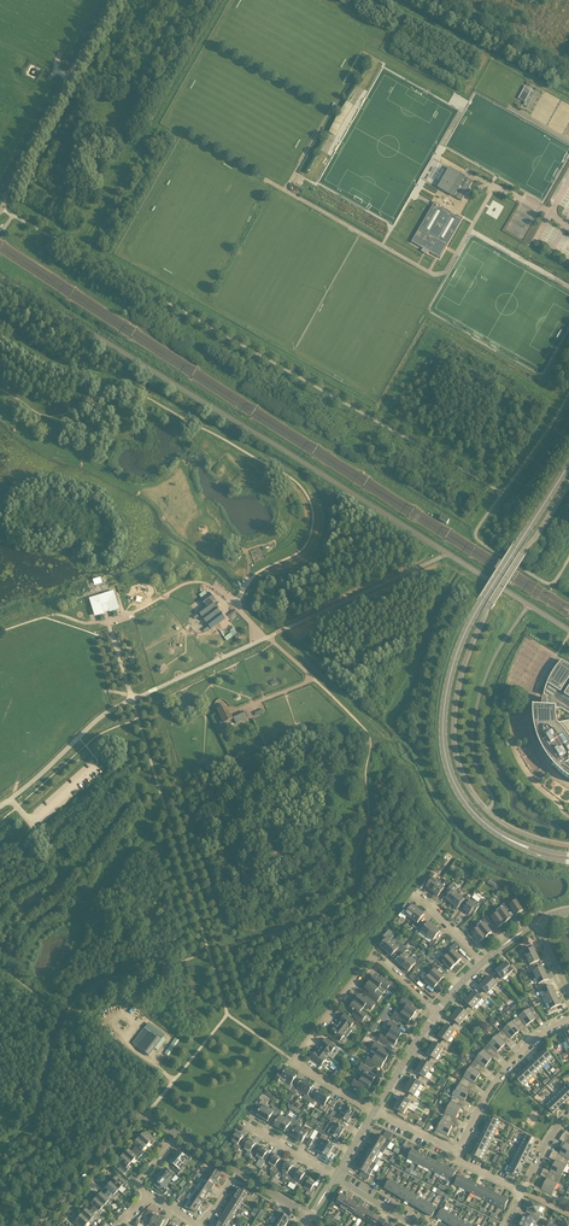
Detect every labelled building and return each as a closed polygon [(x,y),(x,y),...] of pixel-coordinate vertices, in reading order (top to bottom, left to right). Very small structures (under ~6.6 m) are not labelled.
[(525,86),(518,99),(524,102),(531,90),(525,86)] [(346,102),(337,116),(329,132),(336,136),(345,120),(353,107),(346,102)] [(455,172),(450,169),(439,188),(444,191),(454,197),(454,196),(457,197),(456,198),(461,201),(473,182),(467,178),(467,180),(464,178),(465,177),(455,171),(455,172)] [(441,259),(463,219),(461,218),(457,215),(456,217),(454,216),(448,211),(442,209),(440,208),(440,206),(434,202),(412,244),(441,259)] [(449,521),(442,516),(439,520),(446,524),(449,521)] [(88,599),(94,617),(109,613),(119,610),(113,591),(88,599)] [(210,628),(211,629),(225,619),(212,602),(215,600),(210,593),(207,595),(201,600),(205,606),(198,612),(199,613),(193,617),(195,619),(200,615),(209,626),(203,630),(205,632),(210,628)] [(563,662),(561,661),(559,664),(554,670),(554,671),(549,678),(547,684),(546,686),(544,694),(548,697),(546,699),(544,699),(543,699),(542,700),(542,704),(541,707),(533,707),(533,711),(533,720),(535,729),(537,737),(539,742),(537,743),(539,747),(541,752),(546,759),(548,763),(551,767),(552,767),(553,766),(555,767),(556,769),(558,770),(560,772),(561,774),(563,775),(565,776),(567,778),(568,779),(568,721),(557,725),(556,717),(556,709),(561,709),(568,714),(568,666),(563,662)] [(219,711),(224,723),(233,719),(227,707),(219,711)] [(236,724),(246,719),(243,712),(233,716),(236,724)] [(427,878),(430,881),(425,888),(431,893),(438,883),(432,878),(435,875),(432,872),(427,878)] [(438,883),(431,893),(437,898),(443,890),(446,892),(447,890),(452,884),(446,880),(442,886),(438,883)] [(452,884),(447,890),(450,893),(444,900),(451,905),(458,895),(454,892),(457,889),(455,887),(455,886),(452,884)] [(466,904),(470,899),(467,896),(464,900),(458,895),(451,905),(457,910),(463,902),(466,904)] [(516,915),(523,911),(518,904),(521,901),(517,895),(514,898),(516,901),(509,905),(516,915)] [(525,895),(521,898),(525,905),(529,902),(525,895)] [(469,916),(471,912),(474,915),(487,902),(485,899),(480,904),(476,901),(477,899),(477,898),(475,896),(474,897),(472,898),(462,911),(469,916)] [(511,918),(506,911),(509,909),(505,903),(495,910),(498,913),(505,923),(511,918)] [(405,920),(407,916),(411,919),(418,909),(412,904),(406,912),(403,910),(398,916),(401,919),(402,918),(405,920)] [(417,930),(419,927),(422,924),(419,921),(425,914),(418,909),(411,919),(415,922),(411,926),(417,930)] [(493,920),(498,927),(505,923),(498,913),(491,917),(489,914),(486,916),(490,922),(493,920)] [(492,933),(486,926),(489,923),(484,918),(481,920),(484,923),(478,928),(486,937),(492,933)] [(428,922),(422,929),(419,927),(417,930),(414,934),(417,936),(421,932),(427,936),(434,926),(428,922)] [(438,941),(435,939),(440,931),(434,926),(427,936),(433,941),(429,945),(432,948),(438,941)] [(471,938),(474,936),(479,942),(486,937),(478,928),(472,933),(469,930),(466,932),(471,938)] [(391,929),(390,930),(389,930),(382,938),(385,940),(380,946),(385,951),(393,943),(389,940),(393,936),(391,934),(392,932),(393,931),(391,929)] [(405,947),(400,942),(396,946),(393,943),(385,951),(391,957),(396,951),(399,953),(404,948),(405,947)] [(459,946),(456,942),(448,950),(450,952),(447,956),(456,964),(461,959),(455,953),(458,950),(456,948),(459,946)] [(521,946),(517,948),(520,954),(524,953),(526,959),(536,954),(533,948),(528,951),(526,947),(522,949),(521,946)] [(402,967),(407,962),(410,959),(404,953),(407,950),(404,948),(399,953),(402,955),(397,961),(402,967)] [(534,963),(539,961),(536,954),(526,959),(529,965),(526,967),(528,970),(535,966),(534,963)] [(441,956),(439,958),(436,961),(441,966),(444,964),(450,970),(456,964),(447,956),(444,959),(442,956),(441,956)] [(422,962),(418,958),(417,958),(416,958),(413,961),(410,959),(407,962),(402,967),(408,972),(414,966),(416,968),(422,962)] [(518,971),(513,965),(510,967),(506,962),(501,967),(508,975),(513,971),(516,974),(518,971)] [(432,967),(434,969),(429,975),(438,983),(444,978),(437,972),(440,969),(434,964),(432,967)] [(542,967),(537,969),(535,966),(528,970),(529,973),(532,972),(535,978),(545,973),(542,967)] [(495,971),(499,976),(496,978),(502,985),(505,983),(502,980),(508,975),(501,967),(495,971)] [(543,982),(548,980),(545,973),(535,978),(538,984),(535,986),(536,989),(544,985),(543,982)] [(424,986),(427,983),(433,989),(438,983),(429,975),(424,981),(420,977),(417,980),(424,986)] [(370,982),(377,987),(379,985),(381,987),(382,986),(385,989),(389,983),(381,977),(379,980),(374,976),(370,982)] [(494,981),(490,976),(485,981),(492,989),(497,984),(500,987),(502,985),(496,978),(494,981)] [(479,986),(484,991),(481,993),(487,999),(490,997),(487,994),(492,989),(485,981),(479,986)] [(377,987),(370,982),(365,988),(370,992),(368,995),(376,1001),(380,995),(377,992),(377,991),(375,990),(377,987)] [(551,986),(546,988),(544,985),(536,989),(538,992),(541,991),(544,997),(554,992),(551,986)] [(479,996),(474,991),(469,997),(477,1004),(482,999),(485,1002),(487,999),(481,993),(479,996)] [(544,997),(547,1003),(557,998),(554,992),(544,997)] [(354,1002),(362,1007),(363,1005),(366,1007),(366,1006),(370,1008),(374,1003),(366,997),(364,999),(359,996),(354,1002)] [(476,1012),(473,1009),(477,1004),(469,997),(465,1002),(469,1006),(467,1009),(473,1015),(476,1012)] [(404,1012),(412,1017),(417,1011),(412,1007),(414,1004),(405,998),(400,1004),(404,1007),(403,1008),(406,1009),(404,1012)] [(548,1014),(556,1011),(555,1007),(560,1005),(557,998),(547,1003),(550,1009),(547,1011),(548,1014)] [(362,1007),(354,1002),(350,1008),(355,1012),(352,1015),(360,1021),(365,1015),(361,1012),(362,1011),(360,1010),(362,1007)] [(539,1017),(532,1007),(524,1013),(531,1023),(539,1017)] [(468,1015),(471,1017),(473,1015),(467,1009),(464,1011),(460,1008),(455,1013),(464,1020),(468,1015)] [(412,1017),(404,1012),(402,1014),(400,1012),(399,1013),(397,1012),(393,1018),(401,1023),(403,1020),(408,1024),(412,1017)] [(451,1019),(456,1022),(453,1025),(460,1030),(462,1028),(459,1025),(464,1020),(455,1013),(451,1019)] [(531,1023),(524,1013),(515,1019),(523,1029),(526,1027),(531,1023)] [(352,1030),(350,1028),(354,1022),(345,1015),(340,1021),(341,1022),(339,1025),(349,1033),(352,1030)] [(507,1026),(516,1035),(520,1031),(523,1029),(515,1019),(507,1026)] [(390,1034),(398,1039),(402,1032),(397,1029),(399,1026),(390,1020),(386,1026),(390,1029),(389,1030),(391,1031),(390,1034)] [(345,1035),(347,1037),(349,1033),(339,1025),(336,1028),(335,1027),(330,1034),(340,1041),(345,1035)] [(453,1025),(451,1028),(446,1025),(442,1030),(451,1037),(455,1031),(458,1033),(460,1030),(453,1025)] [(516,1035),(507,1026),(500,1033),(508,1042),(511,1039),(516,1035)] [(450,1045),(447,1042),(451,1037),(442,1030),(438,1036),(443,1040),(441,1043),(448,1047),(450,1045)] [(492,1036),(490,1038),(493,1040),(501,1048),(506,1044),(508,1042),(500,1033),(497,1030),(496,1032),(495,1032),(492,1036)] [(563,1035),(566,1042),(568,1040),(568,1032),(567,1033),(566,1030),(558,1034),(559,1037),(563,1035)] [(149,1056),(161,1041),(148,1032),(137,1047),(149,1056)] [(398,1039),(390,1034),(388,1036),(386,1035),(385,1036),(383,1034),(379,1041),(387,1045),(389,1042),(394,1045),(398,1039)] [(320,1050),(328,1056),(330,1053),(331,1053),(336,1047),(326,1039),(321,1046),(322,1047),(320,1050)] [(493,1040),(485,1048),(495,1056),(497,1053),(501,1048),(493,1040)] [(443,1048),(446,1050),(448,1047),(441,1043),(439,1046),(434,1042),(430,1048),(439,1054),(443,1048)] [(376,1056),(385,1061),(389,1055),(384,1051),(386,1048),(376,1043),(372,1049),(376,1051),(375,1052),(378,1053),(376,1056)] [(439,1062),(436,1060),(439,1054),(430,1048),(426,1054),(432,1058),(430,1060),(437,1065),(439,1062)] [(479,1056),(488,1063),(492,1058),(495,1056),(485,1048),(479,1056)] [(328,1056),(320,1050),(318,1053),(316,1052),(311,1059),(321,1066),(326,1059),(328,1056)] [(542,1053),(541,1051),(539,1053),(548,1063),(553,1058),(545,1050),(542,1053)] [(537,1055),(538,1057),(535,1059),(543,1068),(548,1063),(539,1053),(537,1055)] [(366,1063),(367,1063),(374,1068),(376,1065),(381,1068),(385,1061),(376,1056),(375,1058),(373,1057),(372,1058),(370,1057),(366,1063)] [(488,1063),(479,1056),(473,1064),(483,1071),(485,1068),(488,1063)] [(532,1062),(531,1061),(529,1063),(538,1073),(543,1068),(535,1059),(532,1062)] [(432,1066),(435,1068),(437,1065),(430,1060),(428,1063),(423,1060),(419,1066),(428,1072),(432,1066)] [(527,1065),(528,1066),(525,1069),(533,1077),(538,1073),(529,1063),(527,1065)] [(467,1072),(477,1079),(480,1074),(483,1071),(473,1064),(467,1072)] [(372,1071),(368,1068),(363,1065),(359,1071),(363,1073),(362,1074),(364,1076),(363,1078),(371,1083),(375,1077),(370,1074),(372,1071)] [(428,1080),(425,1078),(428,1072),(419,1066),(415,1072),(421,1076),(419,1078),(426,1083),(428,1080)] [(283,1086),(285,1083),(291,1073),(285,1069),(281,1077),(278,1075),(274,1081),(279,1085),(280,1084),(283,1086)] [(522,1071),(521,1070),(519,1072),(528,1082),(533,1077),(525,1069),(522,1071)] [(461,1081),(472,1087),(473,1084),(477,1079),(467,1072),(461,1081)] [(518,1075),(515,1078),(523,1087),(528,1082),(519,1072),(517,1074),(518,1075)] [(285,1083),(288,1085),(286,1088),(291,1091),(295,1085),(292,1084),(296,1076),(291,1073),(285,1083)] [(371,1083),(363,1078),(361,1081),(359,1079),(358,1080),(356,1079),(352,1085),(360,1090),(362,1087),(367,1090),(371,1083)] [(421,1084),(424,1086),(426,1083),(419,1078),(417,1081),(412,1078),(408,1084),(418,1090),(421,1084)] [(301,1093),(308,1083),(302,1080),(298,1087),(295,1085),(291,1091),(296,1095),(298,1091),(301,1093)] [(472,1087),(461,1081),(456,1090),(467,1096),(470,1090),(472,1087)] [(308,1102),(312,1095),(309,1094),(313,1086),(308,1083),(301,1093),(304,1095),(302,1098),(308,1102)] [(417,1098),(414,1096),(418,1090),(408,1084),(405,1090),(410,1093),(408,1096),(415,1101),(415,1100),(417,1098)] [(565,1086),(560,1090),(568,1100),(568,1090),(565,1086)] [(318,1103),(324,1093),(319,1090),(314,1097),(312,1095),(308,1102),(313,1105),(315,1102),(318,1103)] [(452,1099),(463,1105),(467,1096),(456,1090),(452,1099)] [(566,1101),(567,1102),(568,1100),(560,1090),(555,1095),(563,1104),(566,1101)] [(328,1106),(325,1104),(330,1096),(324,1093),(318,1103),(321,1105),(319,1109),(325,1112),(328,1106)] [(561,1108),(560,1107),(563,1104),(555,1095),(550,1100),(559,1110),(561,1108)] [(410,1102),(413,1104),(415,1101),(408,1096),(406,1099),(401,1096),(397,1102),(407,1108),(410,1102)] [(265,1106),(267,1103),(262,1099),(258,1106),(261,1108),(257,1115),(262,1118),(268,1108),(265,1106)] [(447,1108),(458,1113),(463,1105),(452,1099),(447,1108)] [(545,1105),(553,1113),(556,1111),(557,1112),(559,1110),(550,1100),(545,1105)] [(406,1116),(403,1114),(407,1108),(397,1102),(394,1108),(399,1111),(397,1114),(405,1119),(406,1116)] [(339,1106),(343,1108),(341,1111),(351,1117),(354,1112),(341,1104),(339,1106)] [(273,1107),(271,1110),(268,1108),(262,1118),(268,1122),(272,1114),(275,1116),(279,1110),(273,1107)] [(443,1117),(454,1122),(458,1113),(447,1108),(443,1117)] [(280,1115),(282,1112),(279,1110),(275,1116),(278,1118),(274,1125),(279,1129),(285,1118),(280,1115)] [(339,1114),(335,1112),(332,1118),(338,1121),(340,1118),(348,1123),(351,1117),(341,1111),(339,1114)] [(287,1115),(285,1118),(279,1129),(285,1132),(289,1125),(292,1126),(296,1120),(287,1115)] [(439,1126),(450,1131),(454,1122),(443,1117),(439,1126)] [(344,1129),(336,1124),(338,1121),(332,1118),(327,1126),(341,1134),(344,1129)] [(488,1121),(487,1121),(485,1123),(497,1129),(500,1123),(490,1118),(488,1121)] [(299,1127),(301,1123),(296,1120),(292,1126),(295,1128),(291,1136),(296,1139),(303,1129),(299,1127)] [(317,1131),(321,1134),(324,1130),(321,1129),(323,1124),(320,1122),(310,1137),(313,1139),(317,1131)] [(484,1126),(485,1127),(484,1130),(494,1135),(497,1129),(485,1123),(484,1126)] [(330,1135),(337,1140),(341,1134),(327,1126),(322,1135),(328,1138),(330,1135)] [(434,1134),(445,1140),(450,1131),(439,1126),(434,1134)] [(308,1127),(306,1131),(303,1129),(296,1139),(302,1142),(306,1135),(309,1137),(313,1130),(308,1127)] [(482,1134),(481,1133),(479,1136),(491,1142),(494,1135),(484,1130),(482,1134)] [(237,1131),(231,1142),(235,1144),(233,1148),(238,1151),(242,1145),(239,1143),(244,1135),(237,1131)] [(152,1143),(155,1140),(146,1132),(144,1135),(142,1133),(137,1139),(145,1146),(150,1141),(152,1143)] [(320,1138),(323,1140),(320,1145),(330,1152),(334,1146),(326,1142),(328,1138),(322,1135),(320,1138)] [(384,1146),(386,1148),(387,1148),(392,1140),(384,1135),(382,1138),(378,1135),(374,1141),(383,1146),(384,1146)] [(535,1140),(525,1135),(521,1141),(533,1147),(535,1144),(533,1144),(535,1140)] [(478,1138),(479,1139),(478,1142),(488,1148),(491,1142),(479,1136),(478,1138)] [(144,1152),(142,1150),(145,1146),(137,1139),(132,1144),(134,1146),(132,1148),(140,1156),(144,1152)] [(256,1143),(249,1139),(243,1149),(247,1152),(245,1155),(251,1158),(254,1152),(251,1150),(256,1143)] [(380,1152),(383,1153),(386,1148),(384,1146),(383,1146),(374,1141),(371,1146),(380,1152)] [(531,1149),(532,1150),(533,1147),(521,1141),(518,1147),(529,1153),(531,1149)] [(476,1146),(474,1145),(473,1148),(485,1154),(488,1148),(478,1142),(476,1146)] [(313,1149),(317,1151),(327,1157),(330,1152),(320,1145),(318,1148),(315,1146),(313,1149)] [(268,1150),(262,1146),(255,1157),(260,1159),(257,1162),(263,1166),(267,1160),(264,1158),(268,1150)] [(380,1152),(371,1146),(367,1152),(377,1157),(380,1152)] [(529,1157),(527,1156),(529,1153),(518,1147),(515,1153),(527,1159),(529,1157)] [(122,1155),(131,1162),(136,1157),(138,1159),(140,1156),(132,1148),(129,1151),(127,1149),(122,1155)] [(471,1155),(482,1160),(485,1154),(473,1148),(472,1151),(473,1151),(471,1155)] [(568,1163),(568,1161),(568,1153),(562,1148),(559,1154),(557,1158),(568,1163)] [(190,1160),(192,1157),(186,1153),(184,1156),(178,1150),(173,1156),(184,1164),(188,1159),(190,1160)] [(412,1150),(407,1159),(413,1162),(417,1153),(412,1150)] [(380,1159),(377,1157),(367,1152),(364,1157),(376,1165),(380,1159)] [(418,1165),(423,1155),(417,1153),(413,1162),(418,1165)] [(525,1161),(526,1162),(527,1159),(515,1153),(512,1160),(523,1165),(525,1161)] [(280,1158),(274,1154),(268,1164),(272,1167),(270,1170),(275,1173),(279,1167),(276,1165),(280,1158)] [(119,1162),(117,1164),(125,1172),(128,1170),(126,1168),(131,1162),(122,1155),(117,1160),(119,1162)] [(424,1167),(428,1158),(423,1155),(418,1165),(424,1167)] [(169,1161),(175,1166),(173,1169),(179,1174),(181,1171),(179,1169),(184,1164),(173,1156),(169,1161)] [(370,1168),(373,1170),(376,1165),(364,1157),(361,1163),(370,1168)] [(429,1170),(434,1161),(428,1158),(424,1167),(429,1170)] [(568,1163),(557,1158),(553,1167),(563,1172),(568,1163)] [(523,1169),(521,1168),(523,1165),(512,1160),(509,1166),(521,1172),(523,1169)] [(293,1165),(286,1161),(280,1171),(284,1174),(282,1177),(287,1181),(291,1174),(288,1172),(293,1165)] [(435,1173),(439,1163),(434,1161),(429,1170),(435,1173)] [(370,1176),(367,1174),(370,1168),(361,1163),(357,1169),(362,1171),(359,1175),(368,1181),(370,1176)] [(440,1175),(445,1166),(439,1163),(435,1173),(440,1175)] [(446,1178),(450,1169),(445,1166),(440,1175),(446,1178)] [(517,1177),(519,1174),(520,1174),(521,1172),(509,1166),(506,1172),(517,1177)] [(548,1176),(559,1181),(563,1172),(553,1167),(548,1176)] [(178,1178),(171,1171),(169,1174),(163,1169),(158,1175),(168,1183),(173,1177),(176,1180),(178,1178)] [(209,1175),(218,1180),(222,1175),(213,1169),(209,1175)] [(305,1173),(298,1169),(292,1179),(296,1181),(294,1185),(300,1188),(304,1182),(300,1180),(305,1173)] [(451,1181),(456,1172),(450,1169),(446,1178),(451,1181)] [(160,1185),(158,1188),(165,1194),(167,1191),(164,1188),(168,1183),(158,1175),(154,1180),(160,1185)] [(206,1180),(214,1186),(218,1180),(209,1175),(206,1180)] [(125,1187),(128,1184),(119,1176),(117,1179),(115,1177),(110,1182),(118,1190),(123,1185),(125,1187)] [(458,1176),(454,1185),(459,1188),(464,1178),(458,1176)] [(544,1184),(555,1190),(559,1181),(548,1176),(544,1184)] [(303,1188),(307,1191),(305,1194),(311,1198),(315,1191),(311,1189),(316,1182),(309,1178),(303,1188)] [(464,1178),(459,1188),(465,1190),(469,1181),(464,1178)] [(389,1179),(384,1188),(390,1191),(395,1182),(389,1179)] [(202,1185),(210,1191),(214,1186),(206,1180),(202,1185)] [(469,1181),(465,1190),(470,1193),(475,1184),(469,1181)] [(117,1196),(114,1194),(118,1190),(110,1182),(105,1188),(107,1189),(104,1192),(113,1200),(117,1196)] [(281,1192),(282,1189),(270,1182),(269,1185),(275,1188),(280,1191),(281,1192)] [(395,1194),(400,1186),(395,1182),(390,1191),(395,1194)] [(475,1184),(470,1193),(476,1196),(480,1186),(475,1184)] [(555,1190),(544,1184),(540,1193),(550,1198),(555,1190)] [(198,1191),(207,1196),(210,1191),(202,1185),(198,1191)] [(240,1188),(239,1188),(236,1193),(245,1199),(248,1193),(252,1196),(254,1193),(242,1185),(240,1188)] [(400,1198),(405,1189),(400,1186),(395,1194),(400,1198)] [(480,1186),(476,1196),(481,1199),(486,1189),(480,1186)] [(405,1201),(411,1192),(405,1189),(400,1198),(405,1201)] [(486,1189),(481,1199),(487,1201),(491,1192),(486,1189)] [(195,1196),(203,1202),(207,1196),(198,1191),(195,1196)] [(107,1202),(109,1204),(113,1200),(104,1192),(102,1194),(100,1193),(95,1198),(103,1206),(107,1202)] [(411,1204),(416,1195),(411,1192),(405,1201),(411,1204)] [(491,1192),(487,1201),(492,1204),(497,1195),(491,1192)] [(241,1204),(243,1200),(245,1199),(236,1193),(232,1199),(241,1204)] [(341,1194),(338,1199),(335,1197),(329,1207),(333,1208),(334,1206),(340,1209),(347,1198),(341,1194)] [(416,1207),(421,1198),(416,1195),(411,1204),(416,1207)] [(497,1195),(492,1204),(498,1207),(502,1197),(497,1195)] [(191,1201),(199,1207),(203,1202),(195,1196),(191,1201)] [(504,1210),(507,1205),(506,1205),(508,1200),(502,1197),(498,1207),(504,1210)] [(103,1206),(95,1198),(90,1204),(92,1205),(89,1208),(100,1217),(99,1216),(102,1212),(100,1210),(103,1206)] [(347,1198),(340,1209),(339,1210),(345,1213),(347,1211),(352,1201),(347,1198)] [(421,1210),(426,1201),(421,1198),(416,1207),(421,1210)] [(229,1205),(238,1210),(241,1204),(232,1199),(229,1205)] [(199,1207),(191,1201),(187,1207),(196,1213),(199,1207)] [(352,1214),(358,1205),(352,1201),(347,1211),(352,1214)] [(426,1214),(432,1205),(426,1201),(421,1210),(426,1214)] [(532,1202),(531,1202),(530,1202),(526,1209),(532,1212),(531,1215),(532,1215),(538,1219),(539,1219),(544,1221),(545,1219),(541,1217),(540,1217),(542,1213),(538,1212),(541,1207),(535,1204),(534,1203),(532,1202)] [(226,1210),(234,1215),(238,1210),(229,1205),(226,1210)] [(358,1217),(364,1208),(358,1205),(352,1214),(358,1217)] [(432,1217),(437,1208),(432,1205),(426,1214),(432,1217)] [(89,1222),(92,1225),(94,1223),(94,1222),(95,1220),(96,1220),(97,1220),(98,1219),(99,1218),(100,1217),(89,1208),(87,1210),(85,1209),(80,1214),(89,1222)] [(277,1211),(279,1213),(276,1218),(287,1225),(290,1219),(284,1215),(285,1212),(279,1208),(277,1211)] [(364,1219),(369,1211),(364,1208),(358,1217),(364,1221),(364,1220),(364,1219)] [(442,1208),(437,1217),(442,1220),(447,1211),(442,1208)] [(147,1223),(152,1225),(155,1225),(160,1217),(156,1216),(157,1213),(153,1211),(153,1212),(148,1210),(145,1217),(149,1219),(147,1223)] [(222,1216),(231,1221),(234,1215),(226,1210),(222,1216)] [(369,1211),(364,1219),(364,1220),(369,1223),(370,1223),(375,1215),(369,1211)] [(447,1211),(442,1220),(447,1223),(453,1215),(447,1211)] [(89,1222),(80,1214),(75,1220),(77,1221),(75,1224),(77,1225),(85,1225),(89,1222)] [(372,1225),(375,1225),(380,1218),(375,1215),(370,1223),(369,1223),(369,1224),(372,1225)] [(447,1223),(452,1225),(453,1225),(458,1218),(453,1215),(447,1223)] [(523,1215),(520,1222),(528,1225),(530,1225),(532,1222),(536,1224),(538,1219),(532,1215),(530,1218),(523,1215)] [(227,1225),(228,1225),(231,1221),(222,1216),(219,1221),(227,1225)] [(169,1219),(164,1217),(163,1219),(160,1217),(155,1225),(165,1225),(169,1219)] [(453,1225),(460,1225),(463,1221),(458,1218),(453,1225)]
